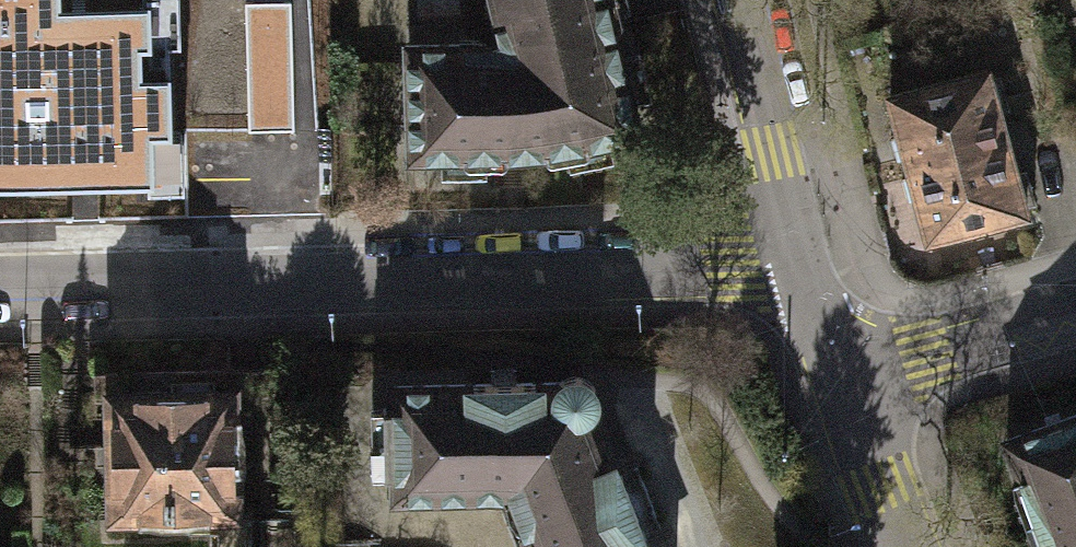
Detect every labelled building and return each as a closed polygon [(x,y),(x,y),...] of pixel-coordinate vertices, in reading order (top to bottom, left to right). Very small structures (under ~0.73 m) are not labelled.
[(149,173),(148,136),(171,135),(169,34),(150,35),(149,0),(0,0),(0,176),(149,173)] [(612,22),(607,0),(490,0),(499,38),(555,24),(558,35),(612,22)] [(289,5),(245,6),(250,133),(294,131),(289,5)] [(636,126),(612,22),(558,35),(555,24),(499,38),(411,39),(413,147),(547,145),(636,126)] [(890,95),(909,167),(1007,141),(998,109),(1009,106),(1001,75),(990,78),(988,69),(890,95)] [(1015,172),(1007,141),(909,167),(928,238),(1026,212),(1024,203),(1035,200),(1026,169),(1015,172)] [(227,514),(225,433),(259,433),(257,367),(100,371),(103,516),(227,514)] [(512,493),(523,525),(624,486),(592,407),(595,389),(586,376),(567,371),(555,381),(393,383),(394,495),(512,493)] [(998,437),(1036,546),(1075,546),(1075,410),(998,437)] [(624,486),(523,525),(531,546),(647,546),(624,486)]
